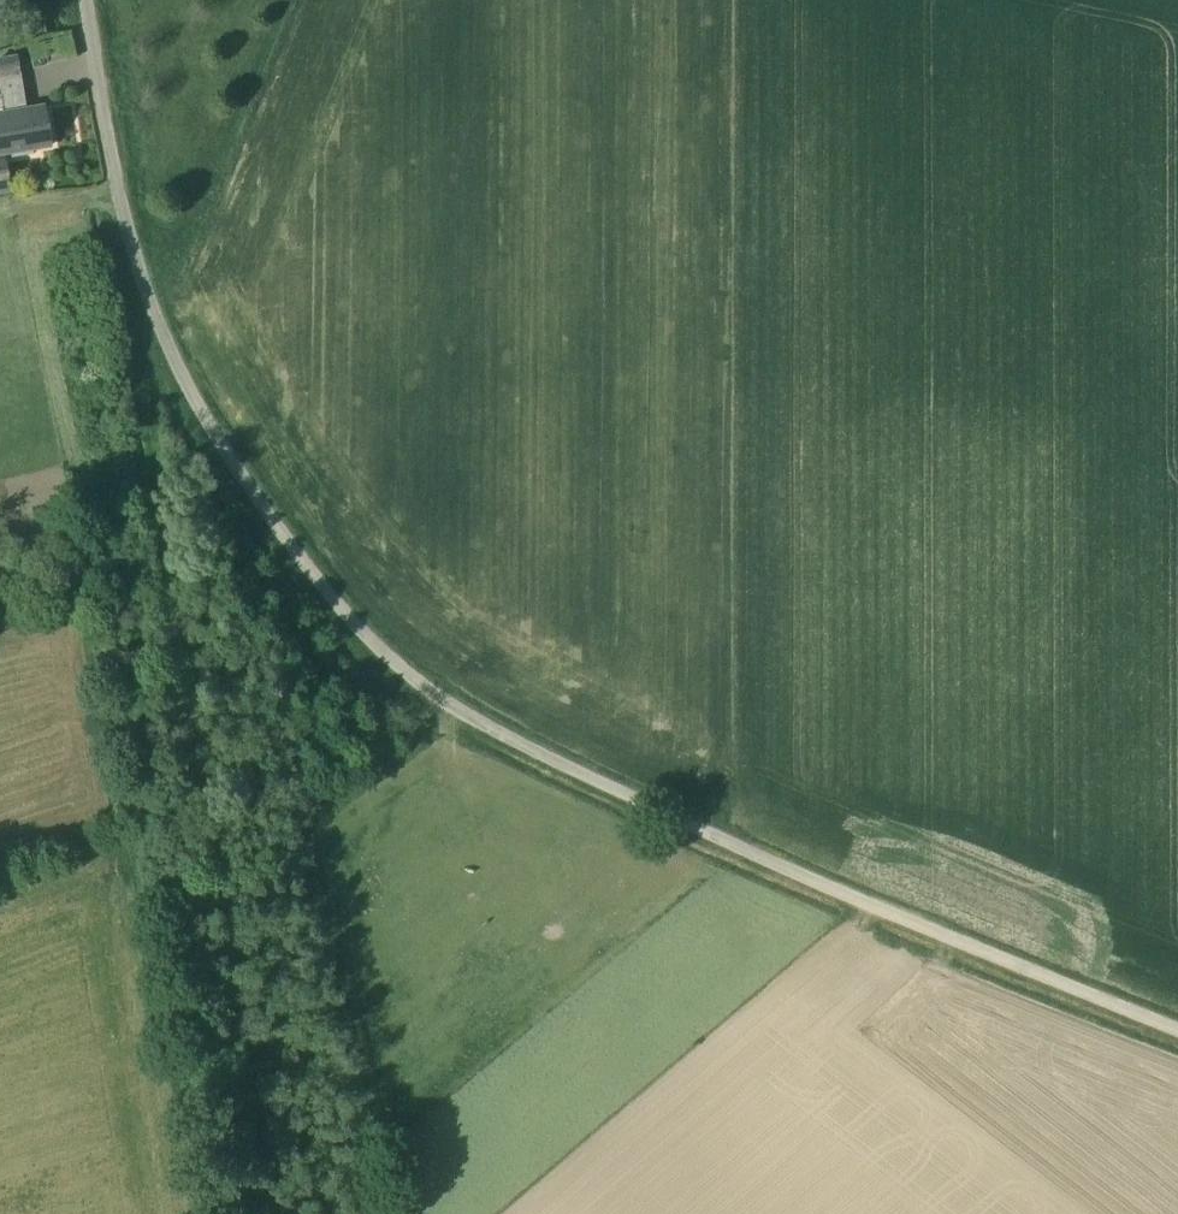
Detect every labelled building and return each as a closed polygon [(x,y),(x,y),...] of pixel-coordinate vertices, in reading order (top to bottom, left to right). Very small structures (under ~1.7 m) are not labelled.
[(20,70),(17,56),(0,59),(0,73),(20,70)] [(32,148),(52,145),(45,105),(26,108),(24,94),(2,97),(4,112),(0,112),(0,153),(10,151),(11,157),(33,153),(32,148)] [(0,154),(0,191),(11,189),(3,153),(0,154)]
